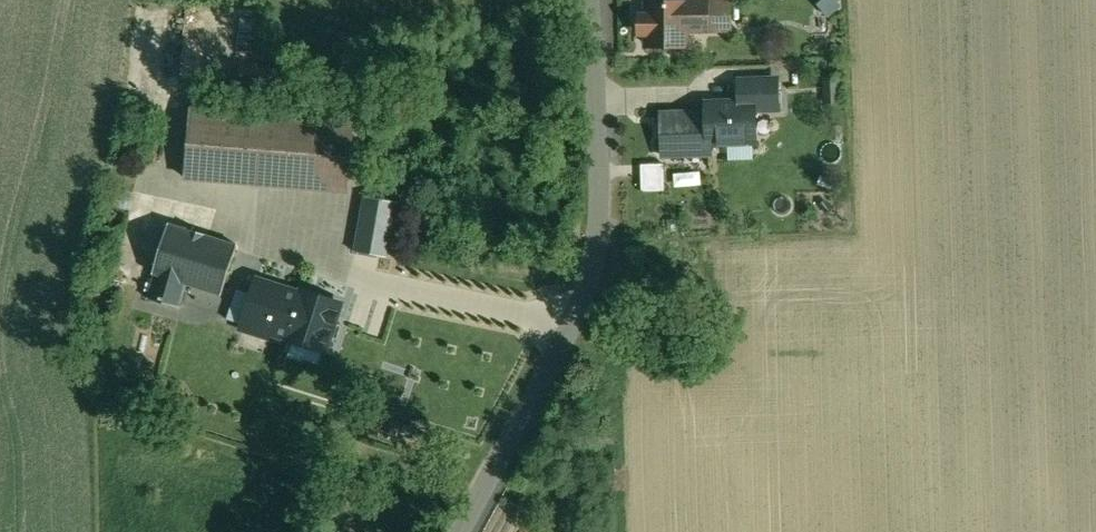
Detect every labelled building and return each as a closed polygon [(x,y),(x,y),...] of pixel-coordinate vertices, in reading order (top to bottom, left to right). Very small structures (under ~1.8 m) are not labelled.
[(707,2),(649,3),(649,45),(685,46),(685,20),(707,20),(707,2)] [(730,2),(707,2),(707,20),(730,19),(730,2)] [(756,73),(744,73),(744,87),(757,87),(756,73)] [(785,111),(785,91),(754,91),(754,112),(785,111)] [(322,127),(198,116),(196,133),(192,173),(317,184),(319,169),(319,167),(321,142),(322,127)] [(334,143),(321,142),(319,167),(332,168),(334,143)] [(683,146),(656,147),(657,163),(684,161),(683,146)] [(771,151),(759,152),(759,167),(771,166),(771,151)] [(657,163),(647,163),(650,216),(686,215),(685,187),(713,185),(712,171),(684,172),(684,161),(657,163)] [(381,205),(357,200),(349,250),(373,255),(381,205)] [(236,244),(170,223),(154,273),(156,274),(152,290),(129,284),(107,363),(162,378),(188,283),(220,294),(221,292),(259,303),(277,308),(292,261),(237,244),(236,244)] [(259,303),(221,292),(220,294),(202,353),(257,370),(277,308),(259,303)] [(399,304),(387,302),(385,316),(397,318),(399,304)]
